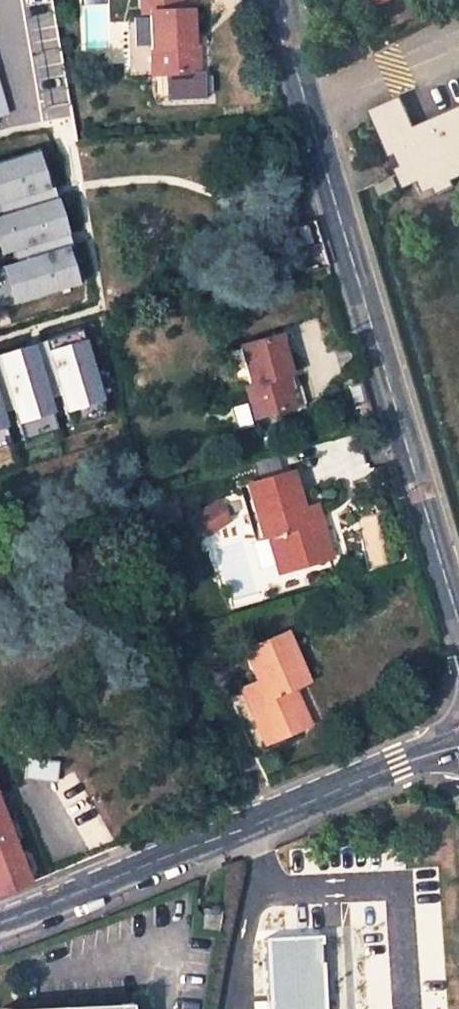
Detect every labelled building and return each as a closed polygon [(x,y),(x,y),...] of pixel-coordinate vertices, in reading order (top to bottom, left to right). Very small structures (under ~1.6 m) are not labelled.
[(52,14),(50,0),(21,0),(23,18),(52,14)] [(161,74),(170,73),(191,72),(195,72),(190,10),(181,11),(180,0),(140,0),(141,13),(149,13),(152,50),(160,50),(161,74)] [(161,74),(160,50),(152,50),(154,75),(161,74)] [(9,116),(0,85),(0,118),(9,116)] [(401,95),(369,110),(382,140),(388,137),(380,117),(406,105),(401,95)] [(456,186),(453,180),(458,178),(458,106),(415,126),(406,105),(380,117),(388,137),(382,140),(390,157),(396,154),(401,166),(395,169),(403,188),(419,181),(424,193),(435,188),(437,194),(456,186)] [(0,163),(0,202),(52,188),(41,151),(0,163)] [(0,217),(0,244),(3,254),(70,234),(59,199),(0,217)] [(71,247),(2,266),(13,302),(83,284),(71,247)] [(292,386),(277,335),(239,347),(250,386),(244,388),(253,420),(306,405),(300,384),(292,386)] [(89,341),(47,352),(64,413),(107,401),(89,341)] [(0,355),(0,371),(17,423),(58,413),(41,345),(0,355)] [(11,428),(0,388),(0,431),(11,428)] [(246,485),(262,538),(267,537),(275,564),(301,557),(304,566),(330,559),(314,505),(301,509),(290,472),(246,485)] [(277,574),(304,566),(301,557),(275,564),(277,574)] [(243,650),(257,682),(249,685),(255,701),(247,704),(264,743),(296,729),(289,712),(293,710),(287,695),(295,692),(293,687),(306,681),(285,632),(243,650)] [(241,689),(247,704),(255,701),(249,685),(241,689)] [(287,695),(293,710),(289,712),(296,729),(308,723),(295,692),(287,695)] [(0,812),(0,893),(27,884),(0,812)] [(221,911),(204,908),(200,930),(217,933),(221,911)] [(319,936),(264,939),(269,1008),(323,1008),(319,936)]
